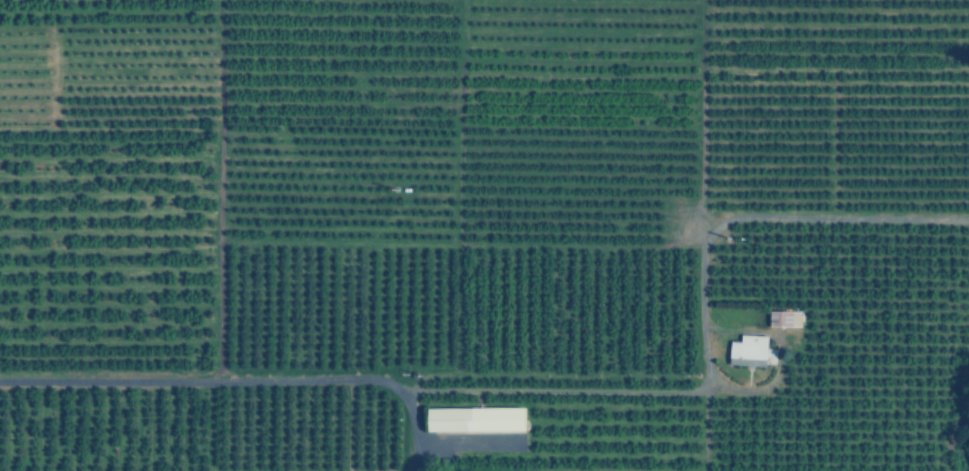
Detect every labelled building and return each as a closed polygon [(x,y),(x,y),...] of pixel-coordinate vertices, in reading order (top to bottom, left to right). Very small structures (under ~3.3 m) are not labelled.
[(767,309),(767,326),(798,326),(799,309),(767,309)] [(739,333),(738,341),(727,340),(726,363),(763,365),(765,335),(739,333)] [(424,407),(424,431),(524,431),(524,407),(424,407)]
